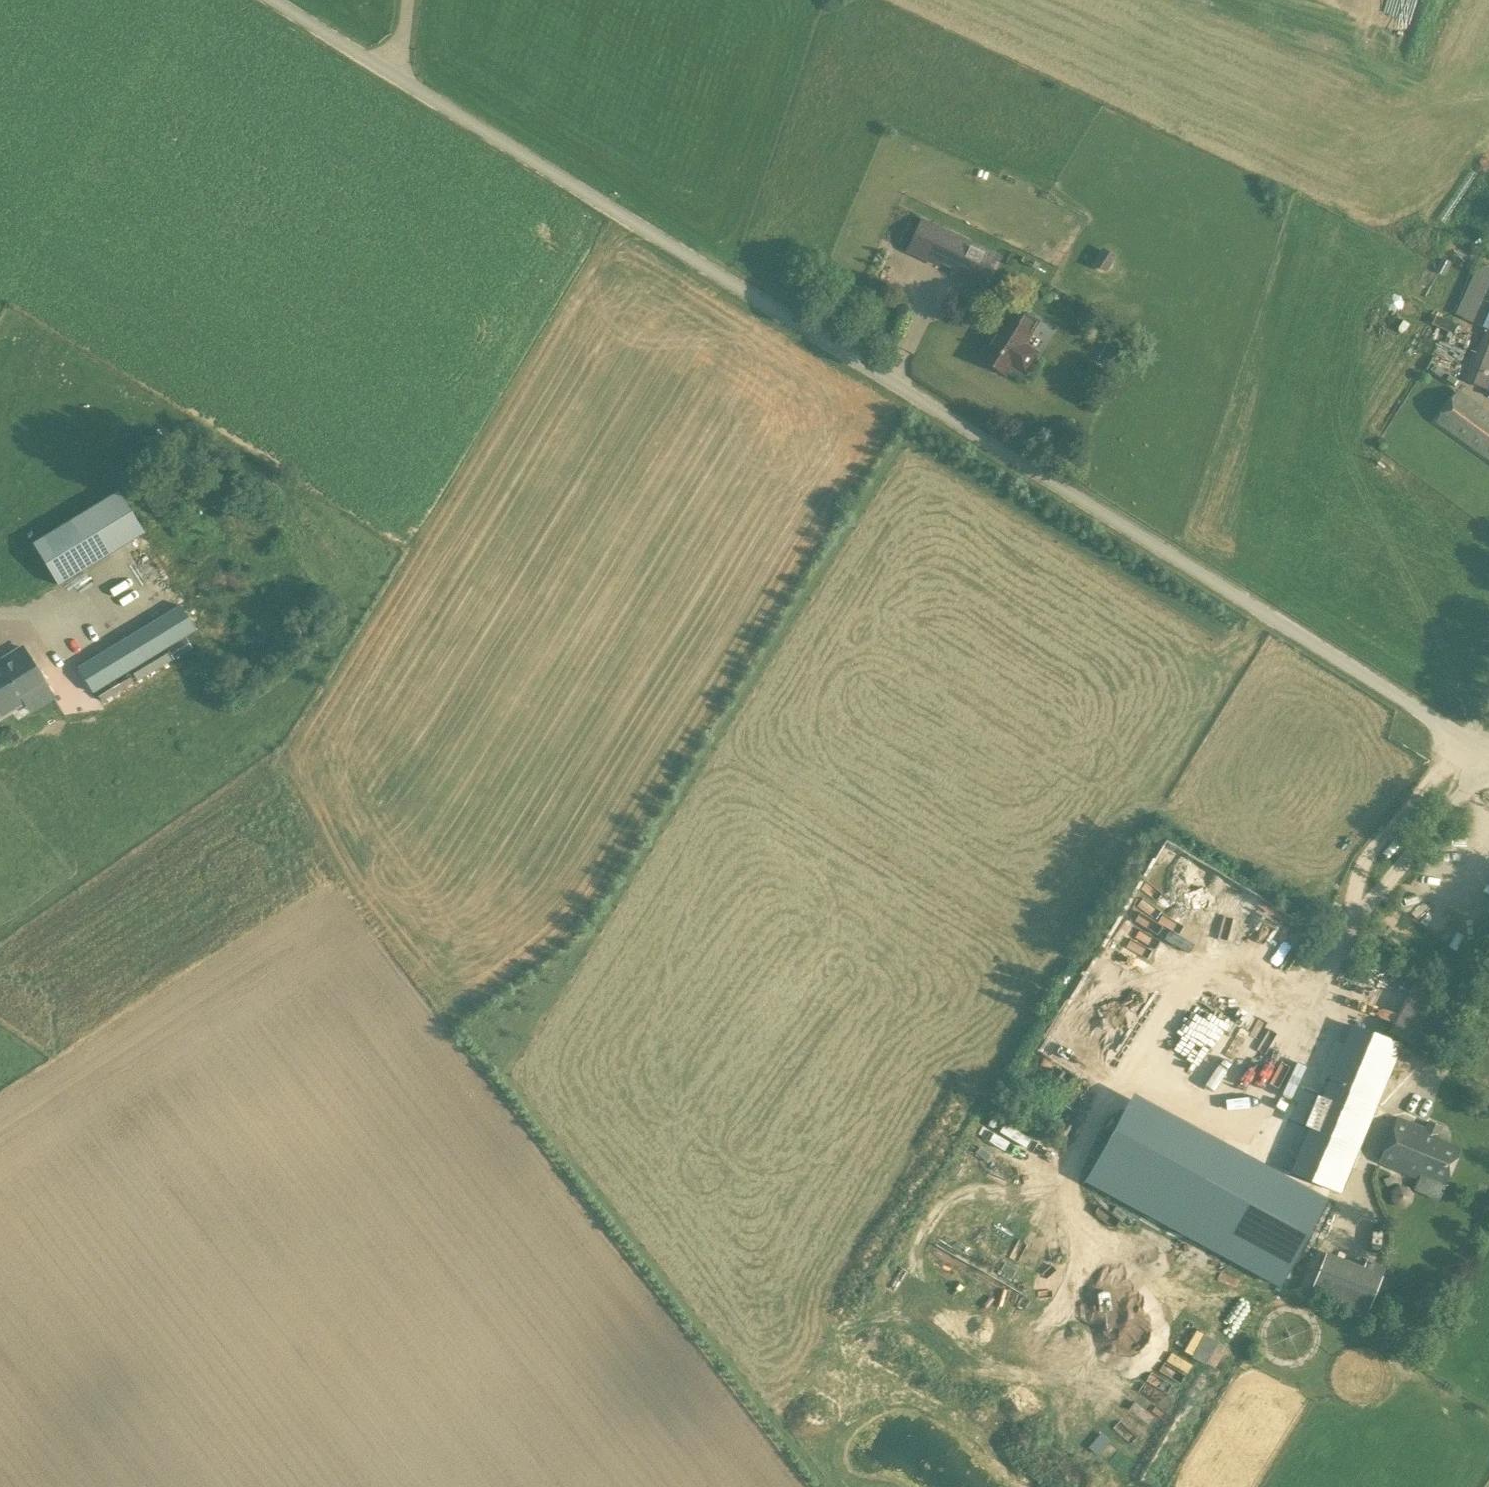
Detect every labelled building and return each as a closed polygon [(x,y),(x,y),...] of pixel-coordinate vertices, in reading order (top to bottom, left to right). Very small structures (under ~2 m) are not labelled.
[(910,234),(900,267),(981,291),(990,258),(910,234)] [(1005,374),(1010,365),(1024,374),(1037,353),(1024,344),(1030,333),(1004,317),(979,358),(1005,374)] [(1488,389),(1488,327),(1474,367),(1479,370),(1474,381),(1488,389)] [(1460,389),(1441,419),(1488,456),(1488,410),(1460,389)] [(138,534),(146,529),(122,488),(35,538),(59,579),(138,534)] [(187,636),(169,648),(175,657),(193,646),(187,636)] [(132,668),(117,644),(78,668),(93,692),(132,668)] [(44,682),(22,646),(6,656),(9,661),(0,667),(0,716),(15,706),(12,701),(44,682)] [(167,648),(132,671),(138,680),(173,658),(167,648)] [(129,674),(97,694),(101,700),(133,681),(129,674)] [(1418,1044),(1441,1000),(1414,987),(1392,1031),(1418,1044)] [(1312,1129),(1293,1173),(1339,1192),(1370,1117),(1400,1044),(1355,1025),(1325,1098),(1321,1096),(1308,1127),(1312,1129)] [(1130,1094),(1085,1185),(1286,1283),(1330,1192),(1130,1094)] [(1428,1120),(1424,1129),(1398,1117),(1379,1163),(1417,1179),(1419,1175),(1444,1186),(1460,1148),(1437,1138),(1442,1126),(1428,1120)] [(1312,1292),(1369,1315),(1388,1268),(1367,1259),(1365,1265),(1329,1250),(1312,1292)] [(1168,1336),(1175,1340),(1185,1321),(1178,1317),(1168,1336)] [(1215,1367),(1227,1345),(1197,1329),(1185,1351),(1215,1367)]
